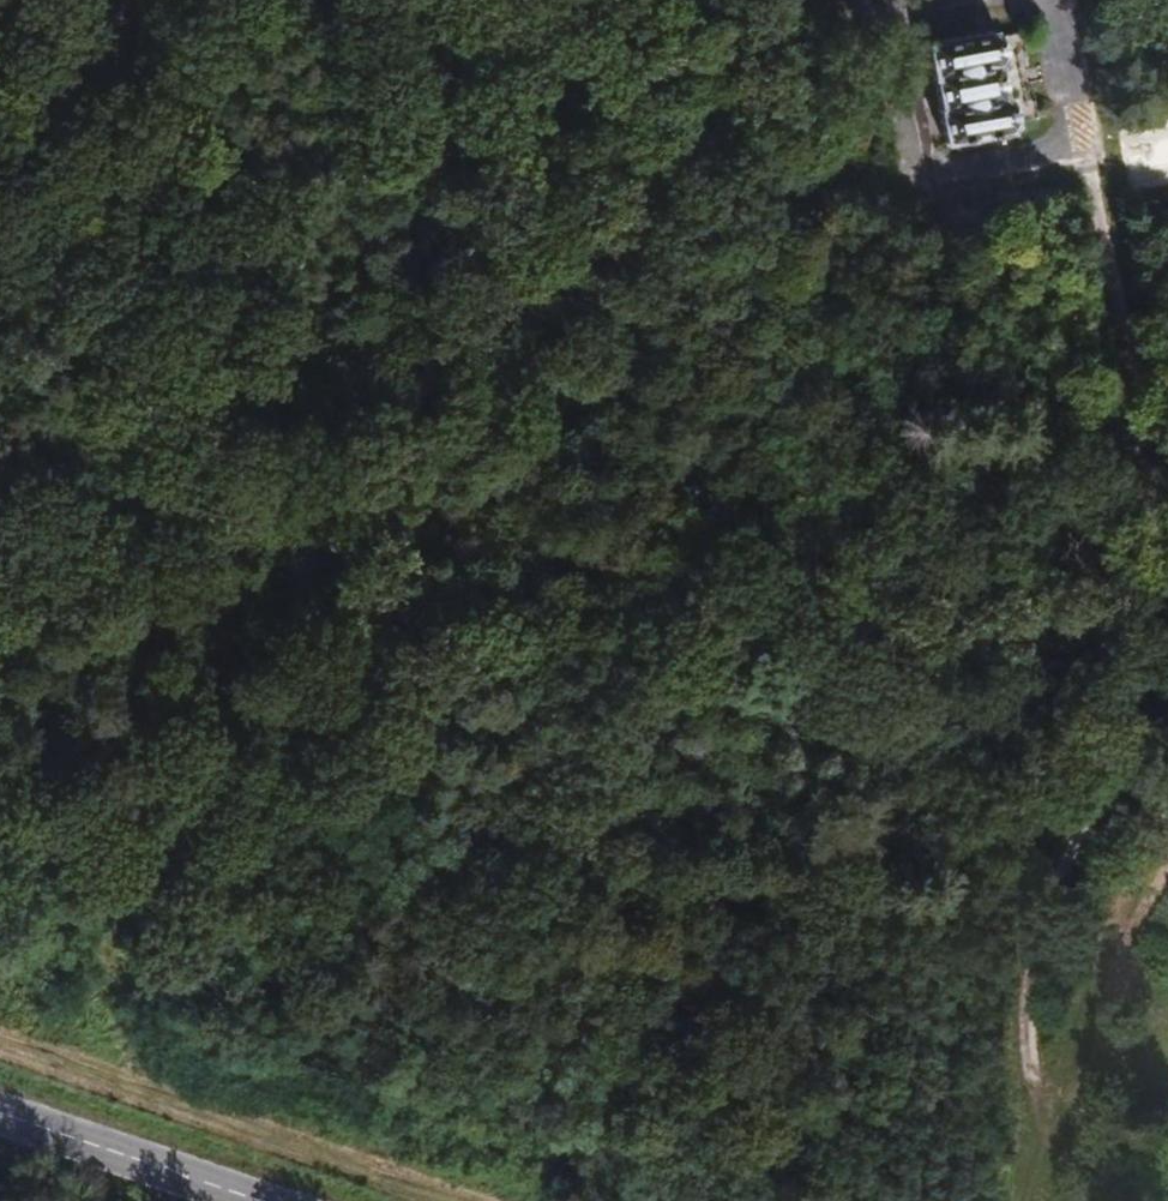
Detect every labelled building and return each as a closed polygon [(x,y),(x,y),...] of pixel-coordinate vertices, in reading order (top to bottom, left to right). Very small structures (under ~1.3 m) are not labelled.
[(1002,35),(992,37),(989,17),(971,19),(973,34),(926,41),(930,77),(938,75),(943,108),(936,109),(942,143),(1019,132),(1015,103),(1005,104),(999,65),(1007,64),(1002,35)] [(1043,98),(1033,50),(1019,53),(1029,102),(1043,98)] [(1124,135),(1137,184),(1167,176),(1167,124),(1124,135)]
